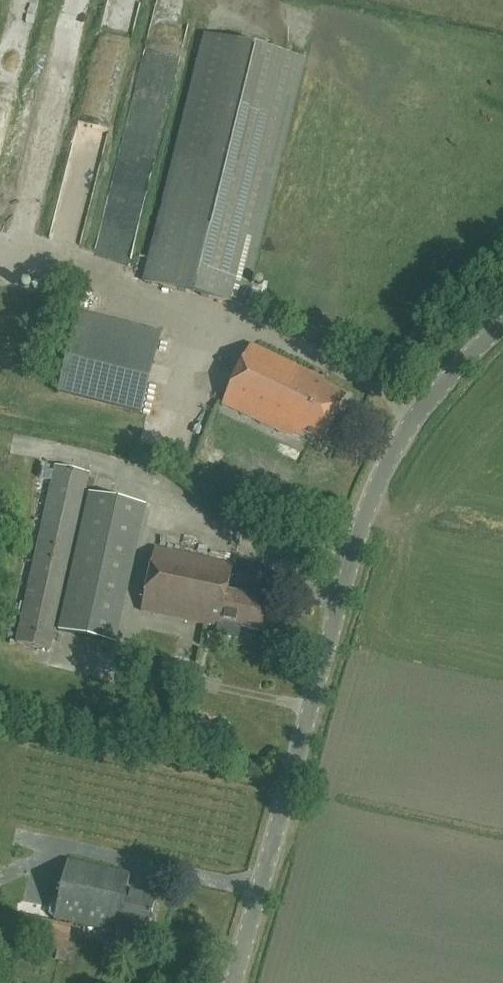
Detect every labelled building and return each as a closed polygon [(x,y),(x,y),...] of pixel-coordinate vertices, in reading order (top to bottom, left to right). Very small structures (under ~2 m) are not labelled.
[(184,0),(155,0),(153,41),(182,43),(184,0)] [(245,305),(306,58),(206,34),(146,281),(245,305)] [(142,413),(158,347),(76,327),(59,393),(142,413)] [(312,374),(252,345),(224,403),(285,432),(287,429),(305,437),(307,433),(324,441),(346,396),(310,379),(312,374)] [(19,641),(51,648),(87,488),(91,473),(58,465),(19,641)] [(89,494),(59,631),(116,643),(146,506),(89,494)] [(157,547),(143,610),(220,627),(219,634),(240,639),(242,626),(263,631),(270,598),(230,589),(235,564),(157,547)] [(252,583),(253,553),(237,552),(236,582),(252,583)] [(117,932),(118,927),(147,933),(155,898),(126,892),(130,873),(67,860),(54,919),(117,932)] [(65,950),(68,931),(69,927),(41,921),(16,915),(10,939),(65,950)]
